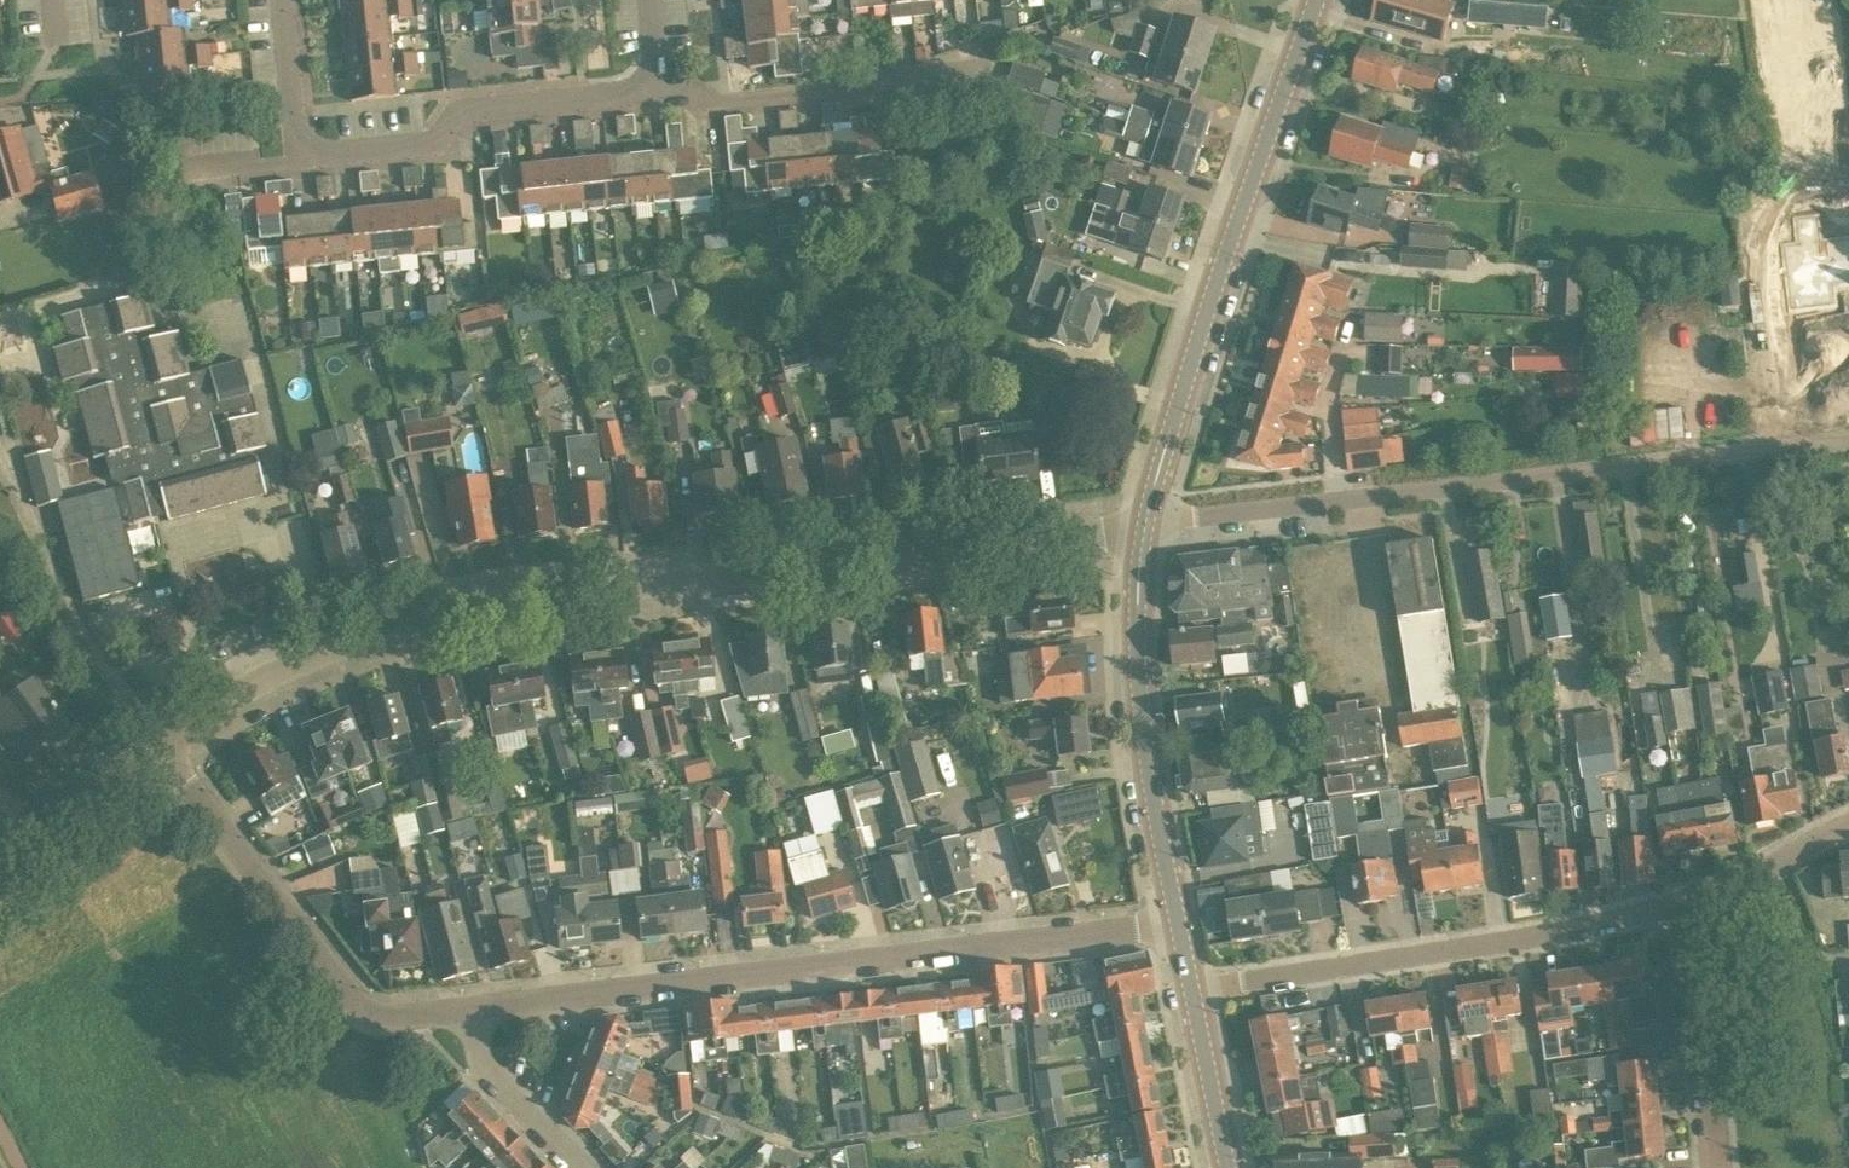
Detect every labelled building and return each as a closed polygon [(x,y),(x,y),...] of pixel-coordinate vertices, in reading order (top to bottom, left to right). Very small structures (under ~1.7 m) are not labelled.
[(342,15),(412,8),(411,0),(340,0),(342,15)] [(488,13),(512,11),(511,5),(538,2),(537,0),(487,0),(488,13)] [(552,1),(553,10),(572,9),(571,0),(560,0),(552,1)] [(721,9),(730,8),(729,0),(720,0),(721,9)] [(744,24),(772,21),(771,16),(795,13),(795,18),(809,17),(807,0),(748,0),(748,1),(742,2),(744,24)] [(851,10),(889,6),(890,19),(893,19),(891,0),(850,0),(851,10)] [(893,19),(912,17),(910,4),(914,4),(913,0),(891,0),(893,19)] [(914,4),(910,4),(912,17),(933,14),(932,2),(935,1),(935,0),(913,0),(914,4)] [(1374,20),(1434,38),(1445,3),(1435,0),(1380,0),(1374,20)] [(1541,27),(1542,4),(1487,0),(1479,0),(1477,22),(1541,27)] [(126,37),(138,36),(172,32),(170,14),(192,12),(191,1),(123,8),(126,37)] [(488,13),(490,35),(514,33),(514,27),(540,24),(538,2),(511,5),(512,11),(488,13)] [(342,15),(345,43),(393,38),(392,20),(413,18),(412,8),(342,15)] [(1132,38),(1132,39),(1153,46),(1158,31),(1141,25),(1136,12),(1110,20),(1114,32),(1132,38)] [(744,24),(746,41),(747,46),(774,43),(774,37),(797,35),(795,18),(795,13),(771,16),(772,21),(744,24)] [(1173,18),(1163,49),(1202,62),(1212,30),(1173,18)] [(514,33),(490,35),(492,59),(516,56),(517,69),(544,66),(543,52),(557,50),(556,36),(541,37),(540,24),(514,27),(514,33)] [(138,36),(141,64),(210,57),(209,47),(187,49),(185,30),(172,32),(138,36)] [(734,43),(736,58),(748,56),(749,69),(773,66),(775,80),(802,77),(797,35),(774,37),(774,43),(747,46),(746,41),(735,43),(734,43)] [(345,43),(348,72),(418,64),(416,54),(395,56),(393,38),(345,43)] [(726,59),(736,58),(734,43),(735,43),(734,38),(724,39),(726,59)] [(1049,53),(1075,62),(1080,46),(1054,38),(1049,53)] [(1153,46),(1132,39),(1127,52),(1149,59),(1153,46)] [(1202,62),(1163,49),(1153,80),(1192,93),(1202,62)] [(1354,80),(1395,93),(1398,84),(1433,95),(1440,73),(1456,78),(1461,61),(1421,58),(1419,67),(1365,49),(1354,80)] [(210,57),(141,64),(145,93),(192,88),(190,69),(212,67),(210,57)] [(1007,82),(1040,92),(1055,97),(1059,84),(1044,80),(1046,74),(1013,63),(1007,82)] [(418,64),(348,72),(351,101),(400,96),(398,77),(419,75),(418,64)] [(1109,101),(1104,116),(1126,123),(1198,146),(1207,117),(1170,105),(1165,120),(1153,115),(1154,112),(1132,105),(1131,108),(1109,101)] [(1033,102),(1028,120),(1043,124),(1049,106),(1033,102)] [(839,106),(830,107),(832,126),(842,126),(839,106)] [(832,126),(830,107),(821,108),(823,127),(832,126)] [(796,110),(786,111),(788,131),(799,130),(796,110)] [(788,131),(786,111),(778,112),(780,132),(788,131)] [(634,115),(623,116),(625,136),(636,135),(634,115)] [(625,136),(623,116),(616,117),(618,137),(625,136)] [(847,119),(849,132),(853,132),(855,159),(851,160),(853,184),(895,179),(892,152),(879,153),(876,130),(863,131),(862,117),(847,119)] [(1371,168),(1373,160),(1409,172),(1421,134),(1385,123),(1383,130),(1343,117),(1331,155),(1371,168)] [(101,119),(92,134),(109,145),(119,130),(101,119)] [(591,120),(580,121),(582,141),(593,140),(591,120)] [(582,141),(580,121),(572,122),(574,141),(582,141)] [(1126,123),(1120,140),(1122,140),(1141,147),(1137,160),(1150,164),(1187,177),(1198,146),(1126,123)] [(547,124),(537,125),(539,145),(549,144),(547,124)] [(539,145),(537,125),(529,126),(531,146),(539,145)] [(663,127),(664,138),(680,137),(678,125),(663,127)] [(770,168),(767,141),(756,142),(755,128),(739,130),(741,143),(725,145),(728,173),(742,172),(745,195),(767,192),(765,169),(770,168)] [(37,193),(37,191),(50,188),(59,220),(101,209),(91,174),(68,181),(65,171),(52,174),(48,161),(30,166),(20,129),(0,134),(0,203),(37,193)] [(849,132),(832,134),(835,162),(829,162),(832,186),(853,184),(851,160),(855,159),(853,132),(849,132)] [(1794,394),(1848,386),(1848,145),(1847,133),(1803,139),(1808,195),(1805,195),(1806,209),(1811,208),(1815,240),(1780,246),(1782,258),(1775,259),(1777,272),(1784,271),(1789,311),(1775,313),(1781,352),(1788,351),(1790,362),(1794,394)] [(832,134),(811,136),(813,164),(808,164),(810,188),(832,186),(829,162),(835,162),(832,134)] [(811,136),(789,138),(792,166),(786,167),(788,190),(810,188),(808,164),(813,164),(811,136)] [(664,138),(666,152),(670,152),(672,178),(668,179),(670,202),(712,198),(709,170),(696,172),(693,149),(682,150),(680,137),(664,138)] [(789,138),(767,141),(770,168),(765,169),(767,192),(788,190),(786,167),(792,166),(789,138)] [(666,152),(648,154),(651,180),(646,181),(649,204),(670,202),(668,179),(672,178),(670,152),(666,152)] [(648,154),(627,156),(629,183),(625,183),(627,207),(649,204),(646,181),(651,180),(648,154)] [(521,194),(518,167),(509,168),(508,155),(493,156),(494,170),(478,172),(481,199),(495,198),(497,220),(518,218),(516,195),(521,194)] [(627,156),(606,159),(608,185),(603,185),(605,209),(627,207),(625,183),(629,183),(627,156)] [(606,159),(584,161),(587,187),(581,188),(584,211),(605,209),(603,185),(608,185),(606,159)] [(584,161),(563,163),(565,189),(560,190),(562,213),(584,211),(581,188),(587,187),(584,161)] [(1107,161),(1102,178),(1126,186),(1132,169),(1107,161)] [(563,163),(541,165),(544,192),(539,193),(541,215),(562,213),(560,190),(565,189),(563,163)] [(541,165),(518,167),(521,194),(516,195),(518,218),(541,215),(539,193),(544,192),(541,165)] [(421,167),(410,168),(412,188),(422,187),(421,167)] [(412,188),(410,168),(403,169),(405,188),(412,188)] [(1449,190),(1464,194),(1463,195),(1478,198),(1483,178),(1469,176),(1470,173),(1454,169),(1449,190)] [(377,171),(367,173),(369,192),(379,191),(377,171)] [(369,192),(367,173),(360,173),(362,193),(369,192)] [(334,176),(323,177),(326,197),(336,196),(334,176)] [(326,197),(323,177),(316,178),(318,197),(326,197)] [(290,181),(279,182),(281,197),(292,196),(290,181)] [(246,251),(281,247),(287,247),(285,221),(284,222),(280,222),(277,197),(281,197),(279,182),(264,183),(266,198),(241,201),(243,221),(227,223),(228,238),(245,236),(246,251)] [(1310,225),(1346,236),(1349,224),(1379,234),(1385,216),(1355,206),(1358,198),(1322,187),(1310,225)] [(430,190),(431,203),(436,203),(439,230),(433,231),(436,254),(477,250),(474,222),(461,223),(458,200),(447,201),(445,188),(430,190)] [(1114,188),(1107,208),(1170,230),(1181,199),(1148,188),(1144,200),(1130,196),(1131,194),(1114,188)] [(1022,201),(1025,212),(1040,209),(1037,197),(1022,201)] [(431,203),(414,205),(417,232),(412,233),(414,256),(436,254),(433,231),(439,230),(436,203),(431,203)] [(414,205),(392,207),(395,235),(390,235),(394,272),(400,271),(399,258),(414,256),(412,233),(417,232),(414,205)] [(1170,230),(1107,208),(1107,209),(1095,205),(1087,229),(1104,234),(1106,228),(1132,237),(1128,249),(1160,260),(1170,230)] [(368,237),(371,261),(377,260),(379,273),(394,272),(390,235),(395,235),(392,207),(371,209),(374,237),(368,237)] [(349,263),(371,261),(368,237),(374,237),(371,209),(349,212),(352,239),(346,240),(349,263)] [(1037,241),(1049,244),(1041,210),(1023,215),(1029,241),(1032,240),(1037,241)] [(327,266),(349,263),(346,240),(352,239),(349,212),(328,214),(331,241),(325,242),(327,266)] [(306,268),(327,266),(325,242),(331,241),(328,214),(306,216),(309,244),(303,244),(306,268)] [(283,270),(306,268),(303,244),(309,244),(306,216),(284,219),(284,222),(285,221),(287,247),(281,247),(283,270)] [(1424,249),(1448,251),(1450,228),(1412,225),(1410,248),(1424,249)] [(129,237),(127,253),(146,256),(148,240),(129,237)] [(1424,249),(1423,267),(1446,269),(1448,251),(1424,249)] [(1104,317),(1111,295),(1090,288),(1090,286),(1074,280),(1073,282),(1065,279),(1068,270),(1041,261),(1027,304),(1052,312),(1043,340),(1064,347),(1066,340),(1089,348),(1091,343),(1095,345),(1099,333),(1095,329),(1100,316),(1104,317)] [(1297,264),(1287,297),(1323,308),(1324,303),(1344,309),(1353,281),(1297,264)] [(1584,319),(1586,265),(1555,264),(1553,318),(1584,319)] [(1721,280),(1725,309),(1743,307),(1739,278),(1721,280)] [(677,279),(652,285),(659,314),(684,308),(677,279)] [(801,296),(806,314),(821,311),(816,292),(801,296)] [(258,415),(257,415),(242,360),(188,375),(177,332),(156,337),(145,294),(61,315),(68,345),(53,349),(62,383),(73,380),(76,392),(93,459),(105,456),(110,475),(120,473),(133,524),(167,515),(168,521),(267,496),(255,451),(267,448),(258,415)] [(1287,297),(1277,330),(1312,341),(1314,335),(1334,341),(1341,319),(1321,313),(1323,308),(1287,297)] [(488,309),(458,316),(462,335),(492,328),(488,309)] [(1365,344),(1403,345),(1404,316),(1366,315),(1365,344)] [(1277,330),(1267,362),(1303,373),(1304,368),(1324,374),(1331,352),(1311,346),(1312,341),(1277,330)] [(779,350),(784,371),(835,358),(829,337),(779,350)] [(1532,349),(1532,371),(1582,371),(1582,349),(1532,349)] [(1379,361),(1379,376),(1402,377),(1402,362),(1379,361)] [(1267,362),(1257,394),(1292,405),(1294,399),(1314,405),(1321,384),(1301,378),(1303,373),(1267,362)] [(869,395),(861,367),(843,373),(851,401),(869,395)] [(611,374),(615,385),(635,379),(632,368),(611,374)] [(453,373),(459,406),(480,402),(474,369),(453,373)] [(1595,374),(1556,377),(1557,398),(1586,396),(1585,383),(1595,382),(1595,374)] [(1340,396),(1419,399),(1420,378),(1346,375),(1340,396)] [(531,387),(538,410),(568,402),(563,386),(550,390),(547,382),(531,387)] [(769,388),(779,419),(795,414),(785,383),(769,388)] [(1257,394),(1247,427),(1283,438),(1284,432),(1304,438),(1311,416),(1291,410),(1292,405),(1257,394)] [(610,402),(590,408),(605,461),(625,456),(610,402)] [(1344,427),(1347,442),(1372,438),(1369,409),(1357,411),(1358,425),(1344,427)] [(666,411),(669,444),(688,442),(685,410),(666,411)] [(839,441),(841,460),(824,461),(828,499),(861,496),(857,458),(855,439),(853,439),(850,410),(828,412),(831,441),(839,441)] [(404,424),(410,455),(453,447),(447,415),(404,424)] [(1030,422),(1001,426),(1008,482),(1037,479),(1036,472),(1051,470),(1044,418),(1030,420),(1030,422)] [(905,420),(875,430),(894,492),(924,482),(916,456),(934,451),(925,420),(907,426),(905,420)] [(395,422),(375,427),(385,463),(405,457),(395,422)] [(352,424),(335,428),(340,447),(356,443),(352,424)] [(1008,482),(1001,426),(975,429),(975,427),(958,429),(965,481),(978,479),(979,486),(1008,482)] [(1283,438),(1247,427),(1237,460),(1272,470),(1272,469),(1305,466),(1302,444),(1280,447),(1283,438)] [(340,447),(335,428),(311,434),(320,471),(343,465),(339,448),(340,447)] [(1372,438),(1347,442),(1350,470),(1387,465),(1383,437),(1372,438)] [(749,478),(762,475),(768,506),(806,498),(794,442),(757,449),(755,438),(741,441),(749,478)] [(533,534),(536,537),(548,536),(550,532),(553,532),(544,464),(548,464),(546,447),(526,450),(532,493),(516,495),(521,536),(533,534)] [(63,499),(51,451),(24,457),(36,505),(63,499)] [(712,454),(714,474),(694,476),(698,514),(735,511),(729,452),(712,454)] [(598,458),(584,459),(587,486),(571,488),(576,529),(607,525),(602,484),(601,484),(598,458)] [(642,467),(625,469),(632,522),(666,518),(662,484),(644,486),(642,467)] [(332,480),(338,506),(353,502),(348,477),(332,480)] [(483,482),(460,485),(445,488),(448,508),(452,528),(456,527),(460,546),(493,540),(483,482)] [(62,531),(80,602),(137,587),(112,488),(83,495),(85,502),(68,506),(73,528),(62,531)] [(403,498),(373,506),(361,509),(366,530),(373,528),(383,565),(414,557),(408,537),(414,535),(403,498)] [(1603,498),(1581,499),(1585,558),(1607,556),(1603,498)] [(322,537),(333,578),(333,579),(363,572),(351,529),(349,530),(345,515),(330,519),(334,534),(322,537)] [(1434,771),(1437,771),(1468,766),(1459,708),(1461,708),(1433,540),(1387,547),(1415,713),(1399,716),(1404,747),(1429,743),(1434,771)] [(1173,564),(1171,608),(1179,613),(1181,623),(1222,617),(1222,611),(1246,610),(1256,608),(1273,606),(1274,606),(1272,594),(1267,566),(1264,547),(1239,550),(1180,557),(1173,564)] [(1736,556),(1741,585),(1761,582),(1756,552),(1736,556)] [(1498,578),(1472,583),(1477,614),(1504,609),(1498,578)] [(1028,601),(1030,617),(1004,620),(1006,638),(1049,632),(1049,630),(1072,627),(1070,612),(1072,608),(1071,595),(1028,601)] [(1572,638),(1565,595),(1541,599),(1548,642),(1572,638)] [(1291,598),(1280,600),(1285,627),(1296,625),(1291,598)] [(1273,606),(1256,608),(1257,621),(1274,619),(1273,606)] [(945,687),(942,653),(943,653),(941,637),(937,638),(934,612),(904,615),(908,657),(923,655),(927,689),(945,687)] [(1532,662),(1529,612),(1514,613),(1517,663),(1532,662)] [(816,666),(819,685),(852,681),(846,625),(843,625),(840,623),(830,624),(827,627),(812,629),(815,654),(812,658),(813,664),(816,666)] [(1213,629),(1173,633),(1176,666),(1216,663),(1214,648),(1221,647),(1254,643),(1252,623),(1248,623),(1224,626),(1218,626),(1219,629),(1213,629)] [(748,643),(727,645),(743,700),(786,694),(784,679),(779,632),(776,632),(773,630),(764,631),(761,634),(747,636),(748,643)] [(697,639),(679,641),(686,695),(699,694),(697,681),(714,679),(709,642),(697,643),(697,639)] [(1791,646),(1801,698),(1829,693),(1819,640),(1791,646)] [(688,709),(686,695),(679,641),(661,643),(662,647),(650,649),(654,686),(658,685),(659,694),(673,693),(676,711),(688,709)] [(1009,657),(1012,683),(998,685),(1000,704),(1081,695),(1081,692),(1086,692),(1081,649),(1009,657)] [(608,650),(595,651),(604,720),(604,721),(622,719),(618,689),(626,688),(622,651),(609,653),(608,650)] [(604,720),(595,651),(582,653),(582,656),(569,658),(575,708),(588,706),(593,747),(606,745),(603,721),(604,721),(604,720)] [(1254,671),(1253,653),(1227,654),(1228,672),(1254,671)] [(524,662),(510,664),(525,731),(537,729),(531,701),(544,699),(537,663),(524,665),(524,662)] [(525,731),(510,664),(498,667),(499,671),(486,673),(492,706),(485,708),(492,738),(525,731)] [(1752,677),(1760,717),(1791,711),(1782,671),(1752,677)] [(899,705),(891,672),(874,676),(882,709),(899,705)] [(432,681),(433,685),(420,689),(434,746),(449,742),(445,725),(461,721),(451,681),(445,682),(444,678),(432,681)] [(9,685),(0,692),(0,734),(19,760),(66,725),(55,710),(57,709),(53,704),(51,705),(33,680),(30,682),(33,687),(18,698),(9,685)] [(1699,686),(1707,738),(1729,734),(1721,682),(1699,686)] [(807,690),(789,694),(801,743),(819,738),(807,690)] [(1684,690),(1663,694),(1669,734),(1692,730),(1684,690)] [(877,693),(860,697),(876,762),(893,758),(877,693)] [(1183,731),(1224,725),(1225,732),(1274,726),(1272,711),(1259,712),(1259,711),(1223,715),(1220,694),(1174,699),(1176,718),(1181,717),(1183,731)] [(1669,734),(1663,694),(1640,699),(1649,749),(1668,745),(1663,717),(1665,716),(1668,734),(1669,734)] [(738,696),(719,702),(731,742),(750,736),(738,696)] [(367,706),(376,741),(373,742),(378,762),(412,753),(397,698),(367,706)] [(689,700),(691,719),(705,718),(703,698),(689,700)] [(1818,743),(1825,779),(1848,774),(1848,749),(1847,738),(1836,740),(1828,700),(1805,704),(1813,744),(1818,743)] [(1339,706),(1341,716),(1318,720),(1330,797),(1392,788),(1385,737),(1387,736),(1386,731),(1384,731),(1381,710),(1360,713),(1359,703),(1339,706)] [(673,707),(651,712),(660,755),(682,750),(673,707)] [(649,712),(628,716),(638,762),(659,758),(649,712)] [(318,723),(316,724),(322,742),(336,737),(343,754),(342,755),(348,772),(373,763),(365,743),(359,745),(346,713),(332,718),(328,716),(320,719),(318,723)] [(1069,721),(1069,718),(1028,723),(1030,741),(1056,737),(1059,757),(1088,753),(1084,719),(1069,721)] [(580,776),(566,722),(549,727),(563,781),(580,776)] [(1310,744),(1307,723),(1285,726),(1288,747),(1310,744)] [(322,742),(316,724),(304,729),(310,744),(303,747),(300,753),(305,766),(313,769),(319,784),(348,772),(342,755),(343,754),(336,737),(322,742)] [(1786,728),(1764,732),(1780,815),(1801,811),(1786,728)] [(829,752),(859,747),(856,729),(826,734),(829,752)] [(1780,815),(1764,732),(1763,732),(1766,747),(1750,750),(1755,781),(1741,784),(1749,826),(1781,820),(1780,815)] [(1612,741),(1596,743),(1601,775),(1603,787),(1618,785),(1617,773),(1618,773),(1613,740),(1612,741)] [(894,750),(910,802),(940,793),(924,741),(894,750)] [(1248,785),(1241,741),(1187,749),(1181,756),(1186,788),(1193,794),(1248,785)] [(1601,775),(1596,743),(1578,745),(1583,778),(1601,775)] [(240,766),(258,798),(271,818),(306,797),(297,776),(287,782),(269,750),(265,752),(263,749),(253,755),(252,759),(240,766)] [(438,803),(437,804),(443,824),(490,812),(488,802),(479,804),(476,795),(458,800),(446,749),(424,755),(435,795),(437,802),(438,803)] [(410,779),(416,803),(435,795),(424,755),(411,759),(414,773),(410,779)] [(880,762),(883,774),(897,770),(894,758),(880,762)] [(691,780),(715,776),(713,761),(689,765),(691,780)] [(1437,771),(1439,785),(1479,779),(1479,778),(1471,780),(1468,766),(1437,771)] [(1045,769),(1001,777),(1005,802),(1049,794),(1048,788),(1071,786),(1069,770),(1045,773),(1045,769)] [(882,791),(885,800),(894,832),(914,826),(899,771),(878,777),(878,779),(850,786),(851,789),(837,793),(848,833),(846,834),(854,861),(855,860),(859,873),(871,870),(867,856),(877,853),(869,827),(863,829),(857,808),(855,798),(882,791)] [(1479,779),(1439,785),(1443,810),(1483,803),(1479,779)] [(1720,779),(1700,782),(1712,848),(1739,843),(1732,805),(1725,806),(1720,779)] [(1700,782),(1678,786),(1689,852),(1712,848),(1700,782)] [(381,783),(356,793),(365,815),(389,806),(381,783)] [(700,804),(719,814),(730,795),(710,784),(700,804)] [(1689,852),(1678,786),(1658,790),(1663,818),(1657,819),(1664,857),(1689,852)] [(620,810),(654,808),(653,790),(619,792),(620,810)] [(843,828),(832,791),(803,799),(814,837),(843,828)] [(1057,815),(1059,827),(1091,821),(1086,792),(1065,796),(1068,813),(1057,815)] [(613,795),(592,798),(593,811),(615,808),(613,795)] [(1635,841),(1621,842),(1624,886),(1656,883),(1650,814),(1648,815),(1647,796),(1631,798),(1635,841)] [(312,810),(322,833),(363,816),(356,797),(349,800),(352,806),(332,814),(327,804),(312,810)] [(1213,821),(1199,823),(1201,839),(1202,839),(1204,851),(1203,851),(1205,867),(1249,860),(1245,835),(1262,832),(1257,802),(1211,809),(1213,821)] [(1330,802),(1306,806),(1309,828),(1334,823),(1330,802)] [(681,806),(686,852),(704,850),(699,803),(681,806)] [(443,824),(437,804),(415,809),(422,836),(443,831),(441,824),(443,824)] [(1541,826),(1545,826),(1551,892),(1579,890),(1576,852),(1567,853),(1562,804),(1539,807),(1541,826)] [(1595,844),(1586,845),(1591,889),(1617,886),(1608,812),(1592,814),(1595,844)] [(478,815),(451,822),(455,840),(483,834),(478,815)] [(1067,885),(1046,819),(1012,829),(1032,895),(1067,885)] [(1456,889),(1450,851),(1439,853),(1436,829),(1427,830),(1426,819),(1405,822),(1414,881),(1424,879),(1427,894),(1456,889)] [(1537,822),(1500,827),(1509,898),(1547,893),(1537,822)] [(916,826),(914,826),(894,832),(894,835),(896,834),(899,846),(878,852),(882,863),(873,866),(876,875),(860,880),(868,907),(884,903),(886,910),(900,906),(905,910),(914,908),(916,901),(921,900),(905,844),(920,839),(916,826)] [(1386,897),(1398,895),(1388,829),(1358,834),(1362,864),(1352,866),(1358,905),(1387,900),(1386,897)] [(734,904),(725,830),(703,833),(712,906),(734,904)] [(1462,849),(1450,851),(1456,889),(1484,885),(1479,847),(1477,847),(1475,833),(1460,835),(1462,849)] [(302,845),(309,863),(333,854),(326,836),(302,845)] [(973,889),(958,838),(923,848),(938,899),(973,889)] [(673,935),(661,842),(651,845),(648,848),(648,852),(646,852),(652,900),(637,901),(642,939),(673,935)] [(661,842),(673,935),(705,931),(700,893),(691,895),(689,875),(681,876),(679,862),(678,862),(676,849),(662,851),(661,842)] [(525,848),(529,878),(549,876),(546,846),(525,848)] [(758,900),(741,902),(744,927),(781,923),(780,914),(787,913),(779,850),(753,853),(758,900)] [(521,852),(503,857),(509,882),(514,880),(519,901),(533,897),(521,852)] [(620,854),(622,870),(639,868),(637,852),(620,854)] [(844,871),(825,876),(819,852),(788,861),(795,885),(802,883),(812,919),(855,907),(844,871)] [(1843,855),(1844,865),(1823,867),(1826,900),(1848,898),(1848,854),(1843,855)] [(581,875),(580,875),(590,946),(620,942),(615,905),(596,908),(595,897),(608,895),(606,873),(598,874),(595,856),(579,858),(581,875)] [(391,950),(393,966),(396,966),(396,970),(405,969),(407,965),(419,963),(414,923),(402,924),(395,868),(379,870),(384,891),(385,896),(388,926),(392,926),(395,949),(391,950)] [(353,895),(384,891),(379,870),(351,873),(353,895)] [(1290,870),(1258,876),(1268,937),(1301,932),(1299,924),(1323,921),(1318,890),(1295,894),(1290,870)] [(483,877),(484,877),(484,875),(465,880),(489,970),(504,966),(498,943),(496,943),(492,927),(496,926),(483,877)] [(590,946),(580,875),(558,878),(561,900),(573,898),(575,910),(555,913),(560,950),(590,946)] [(1268,937),(1258,876),(1225,881),(1227,891),(1229,890),(1231,903),(1229,904),(1235,942),(1268,937)] [(498,926),(484,877),(483,877),(496,926),(492,927),(496,943),(498,943),(504,966),(528,960),(517,920),(526,918),(521,901),(503,906),(505,916),(501,917),(503,924),(498,926)] [(442,883),(432,886),(436,899),(446,896),(442,883)] [(436,899),(432,886),(423,889),(428,902),(436,899)] [(388,926),(385,896),(362,899),(366,928),(359,928),(362,952),(373,951),(373,952),(380,951),(382,968),(393,966),(391,950),(395,949),(392,926),(388,926)] [(458,903),(438,908),(456,977),(476,971),(458,903)] [(456,977),(438,908),(419,913),(437,982),(456,977)] [(1108,1001),(1134,996),(1154,992),(1149,968),(1150,965),(1149,958),(1146,956),(1145,953),(1143,954),(1140,952),(1134,953),(1133,956),(1100,963),(1101,967),(1094,969),(1097,983),(1104,981),(1106,993),(1100,994),(1099,990),(1084,993),(1083,989),(1049,996),(1053,1012),(1108,1001)] [(1641,963),(1611,967),(1616,1002),(1630,1000),(1634,1024),(1659,1020),(1655,991),(1645,993),(1641,963)] [(1024,967),(1030,1016),(1048,1013),(1042,965),(1024,967)] [(1611,967),(1581,972),(1586,1007),(1603,1004),(1610,1050),(1623,1048),(1621,1033),(1621,1032),(1620,1032),(1616,1002),(1611,967)] [(1018,968),(993,971),(1000,1027),(1011,1025),(1009,1006),(1022,1004),(1018,968)] [(968,974),(970,983),(973,1010),(986,1008),(988,1028),(1000,1027),(993,971),(968,974)] [(1586,1007),(1581,972),(1550,976),(1555,1009),(1539,1012),(1546,1060),(1563,1058),(1558,1030),(1576,1028),(1573,1009),(1586,1007)] [(1518,981),(1488,986),(1502,1074),(1514,1072),(1507,1032),(1509,1031),(1507,1016),(1523,1014),(1518,981)] [(970,983),(942,986),(948,1033),(959,1032),(957,1012),(973,1010),(970,983)] [(942,986),(913,990),(917,1017),(933,1015),(935,1035),(948,1033),(942,986)] [(1488,986),(1459,991),(1460,997),(1464,1023),(1467,1037),(1467,1038),(1483,1035),(1490,1076),(1501,1075),(1502,1074),(1488,986)] [(913,990),(885,993),(890,1039),(902,1038),(900,1019),(917,1017),(913,990)] [(890,1039),(885,993),(856,997),(859,1024),(877,1022),(879,1041),(890,1039)] [(1370,1004),(1368,1004),(1373,1038),(1387,1035),(1390,1051),(1392,1050),(1394,1066),(1406,1064),(1396,1000),(1387,1001),(1386,994),(1369,996),(1370,1004)] [(1427,995),(1396,1000),(1406,1064),(1408,1064),(1418,1062),(1416,1045),(1419,1044),(1417,1031),(1432,1028),(1427,995)] [(1092,1021),(1094,1033),(1140,1023),(1134,996),(1108,1001),(1111,1017),(1092,1021)] [(849,997),(819,1001),(825,1047),(836,1046),(834,1027),(852,1024),(849,997)] [(819,1001),(792,1004),(795,1031),(810,1029),(813,1049),(825,1047),(819,1001)] [(734,1002),(709,1005),(716,1060),(727,1059),(725,1040),(737,1038),(734,1011),(735,1011),(734,1002)] [(792,1004),(762,1008),(768,1055),(779,1054),(776,1034),(795,1031),(792,1004)] [(717,1070),(716,1060),(709,1005),(684,1008),(689,1044),(702,1042),(705,1062),(707,1062),(708,1071),(717,1070)] [(1327,1008),(1332,1038),(1349,1035),(1344,1005),(1327,1008)] [(678,1007),(662,1009),(664,1033),(680,1031),(678,1007)] [(762,1008),(735,1011),(734,1011),(737,1038),(754,1036),(756,1056),(768,1055),(762,1008)] [(1252,1024),(1259,1056),(1293,1049),(1293,1047),(1302,1045),(1300,1032),(1305,1031),(1304,1026),(1320,1022),(1318,1011),(1252,1024)] [(617,1016),(603,1017),(601,1023),(596,1021),(587,1043),(621,1056),(628,1037),(629,1038),(650,1036),(650,1035),(649,1023),(643,1024),(642,1024),(625,1026),(617,1016)] [(1116,1040),(1119,1057),(1145,1052),(1140,1023),(1094,1033),(1096,1043),(1116,1040)] [(1032,1029),(1033,1044),(1047,1042),(1046,1028),(1032,1029)] [(1653,1044),(1651,1028),(1621,1033),(1623,1048),(1653,1044)] [(1306,1043),(1309,1056),(1327,1053),(1325,1040),(1306,1043)] [(1047,1042),(1033,1044),(1034,1058),(1048,1057),(1047,1042)] [(587,1043),(578,1066),(631,1086),(635,1077),(616,1069),(621,1056),(587,1043)] [(1259,1056),(1265,1086),(1299,1079),(1293,1049),(1259,1056)] [(665,1061),(663,1068),(685,1073),(683,1051),(677,1052),(665,1061)] [(1103,1077),(1106,1089),(1151,1079),(1145,1052),(1119,1057),(1123,1073),(1103,1077)] [(1619,1054),(1563,1064),(1564,1078),(1589,1075),(1590,1081),(1606,1079),(1607,1084),(1622,1082),(1623,1097),(1658,1094),(1655,1063),(1620,1066),(1619,1054)] [(578,1066),(570,1087),(605,1101),(609,1089),(627,1096),(631,1086),(578,1066)] [(1457,1069),(1460,1094),(1473,1092),(1469,1067),(1457,1069)] [(1362,1071),(1367,1101),(1383,1098),(1378,1068),(1362,1071)] [(1058,1069),(1037,1073),(1034,1074),(1039,1102),(1041,1101),(1063,1097),(1058,1069)] [(688,1074),(666,1076),(668,1100),(673,1102),(691,1100),(688,1074)] [(1151,1079),(1106,1089),(1108,1099),(1127,1095),(1131,1113),(1157,1108),(1151,1079)] [(1299,1079),(1265,1086),(1271,1115),(1273,1115),(1278,1139),(1338,1127),(1333,1100),(1320,1103),(1317,1089),(1302,1092),(1299,1079)] [(1432,1079),(1411,1082),(1418,1130),(1441,1126),(1434,1079),(1432,1079)] [(605,1101),(570,1087),(561,1111),(567,1113),(564,1119),(573,1128),(588,1128),(603,1145),(613,1137),(598,1122),(597,1122),(605,1101)] [(1531,1092),(1535,1123),(1552,1120),(1548,1089),(1531,1092)] [(704,1091),(699,1105),(713,1111),(719,1096),(704,1091)] [(424,1148),(429,1167),(490,1111),(474,1093),(447,1117),(456,1126),(441,1140),(437,1136),(424,1148)] [(1608,1118),(1592,1119),(1594,1131),(1626,1128),(1661,1125),(1658,1094),(1623,1097),(1625,1111),(1610,1112),(1611,1118),(1608,1118)] [(726,1096),(720,1112),(745,1122),(742,1095),(726,1096)] [(1022,1095),(1008,1097),(1010,1111),(1024,1109),(1022,1095)] [(1010,1111),(1008,1097),(994,1099),(996,1113),(1010,1111)] [(1060,1099),(1041,1103),(1040,1104),(1042,1112),(1046,1131),(1066,1127),(1060,1099)] [(673,1102),(668,1100),(670,1112),(672,1112),(690,1110),(692,1110),(691,1100),(673,1102)] [(1387,1108),(1387,1122),(1410,1122),(1409,1108),(1387,1108)] [(971,1109),(958,1111),(959,1125),(973,1123),(971,1109)] [(471,1143),(480,1153),(506,1128),(490,1111),(429,1167),(430,1167),(438,1160),(445,1167),(471,1143)] [(959,1125),(958,1111),(934,1116),(936,1130),(959,1125)] [(921,1112),(905,1115),(907,1130),(924,1127),(921,1112)] [(1115,1139),(1117,1151),(1164,1142),(1158,1113),(1132,1118),(1135,1135),(1115,1139)] [(756,1128),(769,1132),(774,1118),(761,1114),(756,1128)] [(907,1130),(905,1115),(886,1119),(888,1133),(907,1130)] [(774,1118),(769,1132),(785,1137),(790,1123),(774,1118)] [(712,1133),(725,1138),(731,1124),(718,1119),(712,1133)] [(731,1124),(725,1138),(739,1144),(744,1129),(731,1124)] [(848,1124),(835,1127),(836,1141),(851,1138),(848,1124)] [(1626,1128),(1628,1143),(1618,1144),(1615,1147),(1586,1150),(1588,1167),(1619,1167),(1618,1159),(1663,1155),(1661,1125),(1626,1128)] [(836,1141),(835,1127),(819,1130),(822,1143),(836,1141)] [(523,1146),(506,1128),(480,1153),(489,1162),(482,1167),(499,1167),(523,1146)] [(1407,1134),(1351,1137),(1352,1156),(1363,1155),(1363,1158),(1408,1156),(1407,1134)] [(1142,1167),(1169,1167),(1164,1142),(1117,1151),(1120,1162),(1140,1158),(1142,1167)] [(768,1161),(782,1165),(787,1151),(765,1144),(755,1154),(769,1159),(768,1161)] [(1052,1147),(1055,1164),(1069,1161),(1066,1144),(1052,1147)] [(846,1167),(867,1167),(862,1145),(843,1148),(846,1167)] [(539,1164),(523,1146),(499,1167),(534,1167),(539,1164)] [(782,1165),(792,1167),(796,1167),(800,1156),(787,1151),(782,1165)] [(1276,1159),(1278,1167),(1364,1167),(1363,1158),(1363,1155),(1352,1156),(1276,1159)] [(1436,1161),(1436,1167),(1460,1167),(1459,1160),(1436,1161)]
